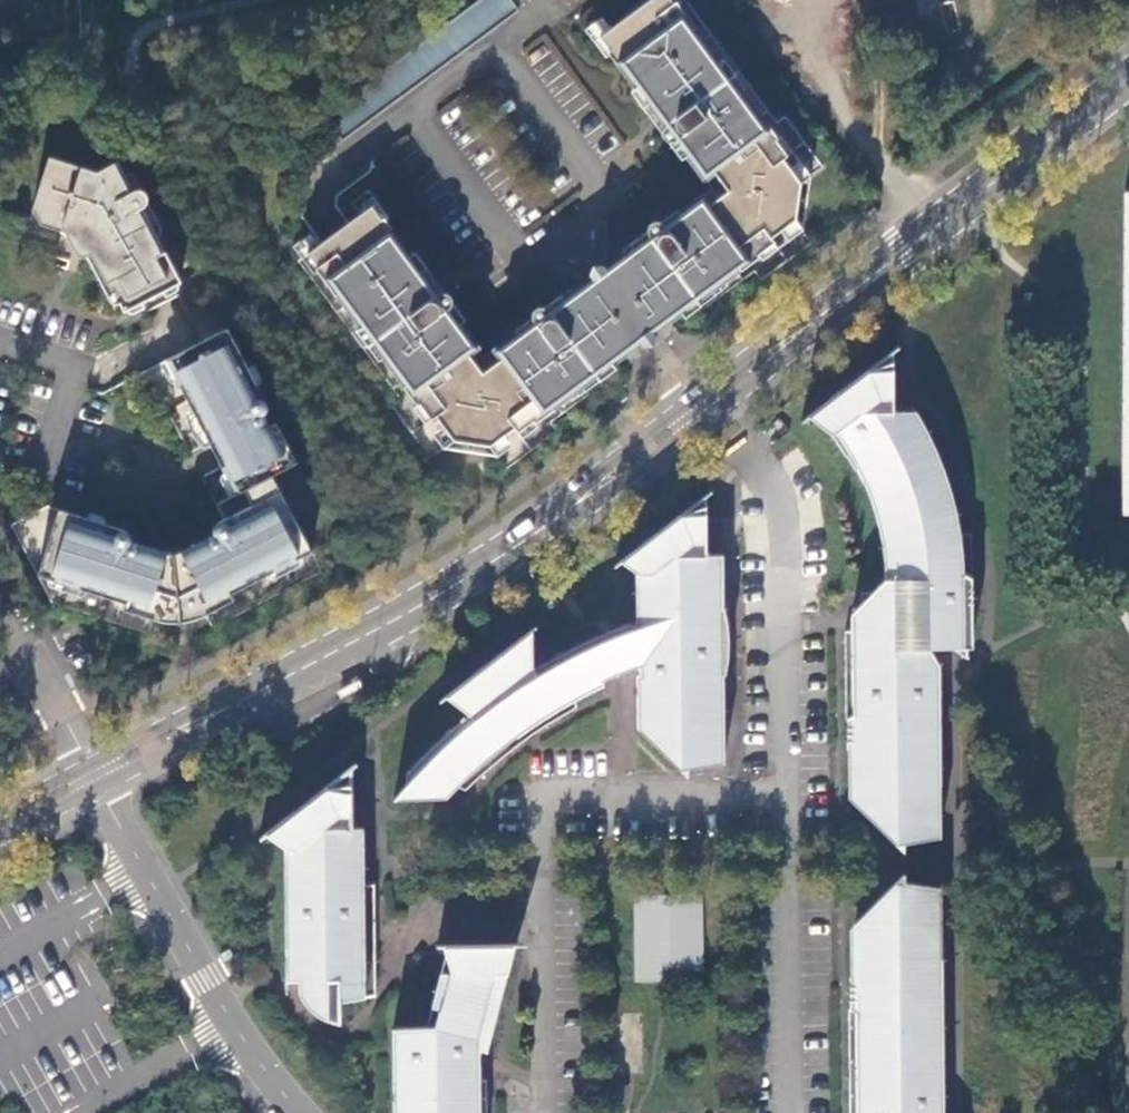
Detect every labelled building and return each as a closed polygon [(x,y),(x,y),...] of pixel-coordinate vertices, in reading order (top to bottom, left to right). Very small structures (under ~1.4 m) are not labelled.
[(342,140),(520,9),(514,0),(481,0),(479,2),(445,26),(324,115),(335,130),(342,140)] [(670,320),(678,315),(683,311),(686,315),(700,305),(694,297),(773,241),(770,238),(793,219),(799,185),(782,159),(785,157),(671,0),(650,0),(612,28),(600,37),(612,54),(636,86),(664,123),(662,126),(661,128),(661,132),(663,136),(664,138),(668,140),(671,140),(676,139),(704,178),(715,170),(730,190),(712,204),(702,192),(663,222),(661,220),(658,219),(654,220),(652,220),(649,222),(647,225),(646,228),(646,231),(647,234),(622,253),(670,320)] [(522,48),(540,77),(564,63),(546,34),(522,48)] [(141,209),(149,204),(150,199),(149,192),(145,188),(140,188),(131,192),(117,163),(96,173),(96,174),(47,160),(31,211),(40,226),(77,239),(87,242),(84,254),(102,284),(107,283),(123,312),(148,299),(162,292),(173,286),(181,282),(141,209)] [(610,365),(621,357),(573,289),(568,292),(569,294),(546,311),(544,309),(542,308),(537,308),(534,310),(532,313),(531,318),(521,324),(520,330),(494,349),(501,359),(483,373),(467,355),(475,349),(447,309),(448,308),(449,304),(449,300),(447,297),(444,295),(441,294),(438,294),(436,295),(427,282),(372,205),(347,224),(336,232),(323,242),(320,244),(304,256),(327,287),(428,420),(435,415),(454,440),(490,445),(515,428),(518,431),(595,376),(598,380),(613,369),(610,365)] [(648,336),(670,320),(622,253),(607,264),(599,270),(588,278),(573,289),(621,357),(648,336)] [(272,476),(274,476),(298,463),(282,433),(275,437),(268,422),(269,409),(227,326),(206,338),(192,345),(164,359),(180,388),(184,386),(190,397),(197,410),(192,412),(210,443),(215,440),(220,451),(227,462),(221,466),(237,495),(242,492),(272,476)] [(885,579),(873,593),(862,603),(852,614),(863,614),(864,630),(853,631),(844,632),(845,651),(847,719),(849,719),(849,752),(853,755),(855,804),(905,852),(904,846),(941,839),(939,753),(942,753),(940,665),(938,665),(929,650),(925,644),(931,641),(944,642),(952,650),(954,650),(966,659),(967,649),(973,649),(973,642),(972,606),(972,596),(972,570),(971,533),(960,534),(955,513),(949,488),(941,463),(934,446),(922,421),(912,407),(893,406),(892,352),(808,417),(830,435),(845,456),(862,482),(869,497),(875,515),(881,545),(885,579)] [(295,561),(311,552),(310,550),(272,476),(242,492),(250,505),(226,518),(211,527),(207,533),(205,538),(188,546),(184,552),(181,562),(184,591),(197,590),(199,608),(203,608),(246,586),(255,582),(272,573),(270,567),(282,561),(293,556),(295,561)] [(722,626),(727,626),(722,607),(722,555),(707,554),(704,496),(620,561),(635,571),(636,624),(633,624),(601,635),(560,654),(537,669),(534,667),(531,631),(446,697),(469,715),(454,729),(428,752),(407,774),(407,786),(395,798),(446,798),(458,786),(466,791),(496,764),(534,734),(577,708),(575,698),(604,684),(603,681),(636,667),(640,674),(637,675),(639,729),(688,777),(687,770),(724,765),(723,660),(722,626)] [(135,539),(129,534),(106,527),(57,511),(37,570),(36,575),(52,581),(54,575),(79,584),(78,589),(102,596),(155,611),(155,594),(166,593),(162,559),(157,552),(151,548),(138,544),(135,539)] [(179,610),(199,608),(197,590),(184,591),(181,562),(184,552),(188,546),(172,554),(151,548),(157,552),(162,559),(166,593),(155,594),(155,611),(155,612),(179,610)] [(862,603),(873,593),(861,592),(862,603)] [(852,614),(853,631),(864,630),(863,614),(852,614)] [(929,650),(952,650),(944,642),(931,641),(925,644),(929,650)] [(340,1000),(376,994),(375,909),(375,883),(364,883),(363,827),(352,827),(351,797),(351,767),(266,833),(285,846),(286,981),(299,980),(299,991),(307,1005),(316,1012),(328,1019),(340,1018),(340,1000)] [(944,991),(941,991),(941,888),(905,888),(905,879),(856,924),(856,974),(851,976),(851,1009),(849,1009),(849,1020),(850,1112),(944,1112),(944,991)] [(700,980),(702,895),(635,893),(633,978),(700,980)] [(515,944),(442,944),(450,973),(442,973),(432,1006),(441,1008),(436,1025),(394,1027),(394,1112),(487,1112),(487,1098),(487,1079),(479,1079),(479,1062),(475,1061),(481,1049),(487,1051),(515,944)]
